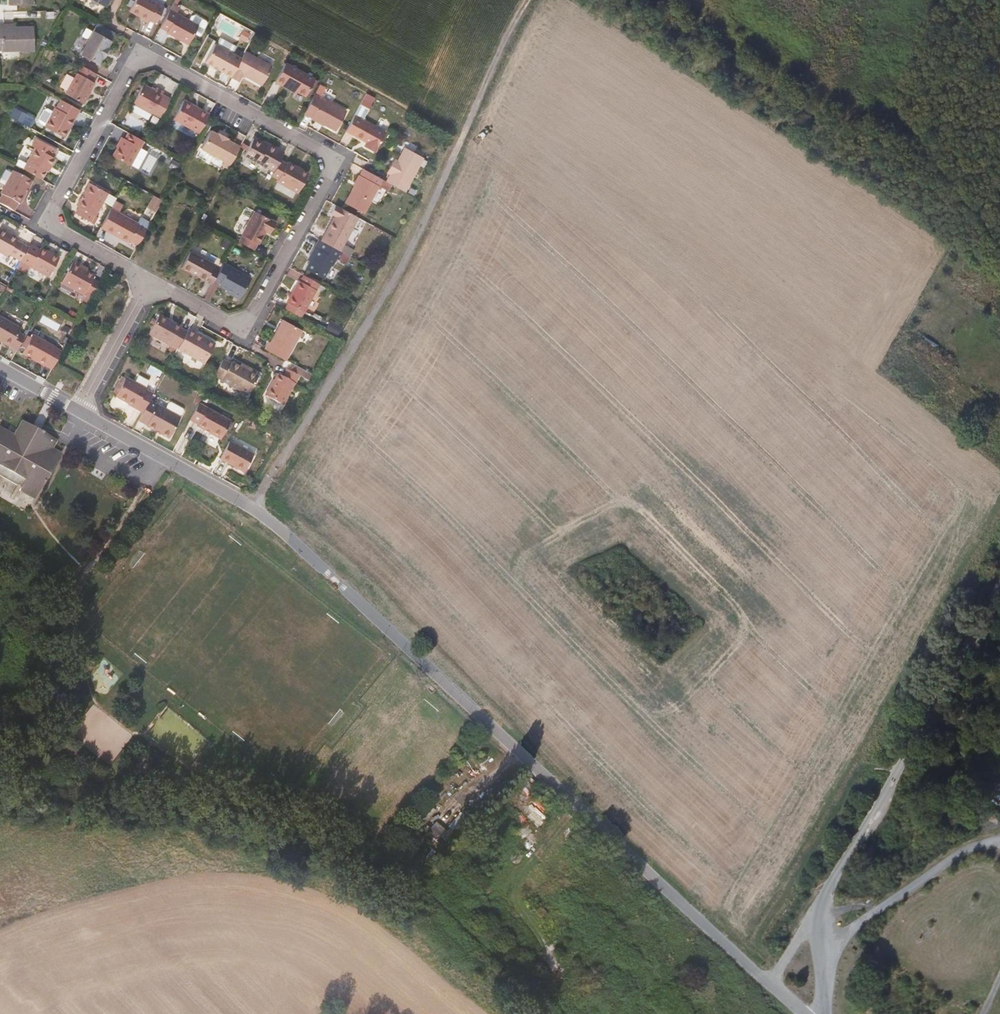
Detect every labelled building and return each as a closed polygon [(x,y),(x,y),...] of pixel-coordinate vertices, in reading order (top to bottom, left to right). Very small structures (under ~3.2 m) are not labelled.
[(164,6),(153,0),(135,0),(130,10),(148,20),(149,18),(156,22),(164,6)] [(189,44),(199,25),(178,13),(167,32),(189,44)] [(34,27),(15,27),(15,23),(0,24),(0,50),(34,50),(34,27)] [(104,56),(104,55),(108,57),(111,51),(108,49),(109,47),(108,47),(111,40),(94,30),(90,39),(87,38),(84,43),(87,45),(82,54),(98,63),(102,56),(104,56)] [(232,76),(242,57),(215,43),(206,60),(232,76)] [(263,84),(273,65),(246,51),(242,57),(232,76),(232,77),(240,81),(244,74),(263,84)] [(307,95),(316,78),(287,62),(277,80),(291,89),(292,87),(307,95)] [(66,92),(84,101),(86,103),(93,91),(88,88),(97,72),(81,64),(66,92)] [(305,112),(313,116),(312,118),(325,125),(326,123),(338,129),(349,108),(323,93),(328,84),(322,81),(305,112)] [(134,101),(153,111),(161,117),(172,98),(163,93),(164,90),(157,86),(155,89),(145,83),(134,101)] [(65,136),(80,109),(62,98),(57,107),(56,106),(45,125),(65,136)] [(210,114),(197,106),(184,99),(173,118),(200,132),(210,114)] [(377,150),(388,131),(365,118),(357,133),(368,140),(366,144),(377,150)] [(241,146),(228,139),(228,137),(218,131),(217,133),(210,129),(200,147),(231,164),(241,146)] [(130,164),(144,140),(129,131),(125,137),(123,136),(113,155),(130,164)] [(49,171),(57,157),(54,155),(58,149),(34,136),(30,145),(34,147),(26,163),(22,161),(19,167),(42,179),(47,169),(49,171)] [(281,158),(285,150),(269,142),(269,143),(255,136),(245,153),(275,169),(281,158)] [(406,190),(424,156),(406,147),(397,162),(394,159),(388,171),(391,173),(387,180),(392,183),(406,190)] [(298,191),(310,171),(289,160),(288,162),(281,158),(275,169),(272,174),(278,178),(277,180),(298,191)] [(365,168),(362,174),(359,174),(353,184),(356,185),(347,201),(365,211),(381,184),(389,188),(392,183),(387,180),(365,168)] [(29,187),(33,180),(14,170),(2,192),(3,194),(0,200),(0,201),(14,210),(19,202),(21,203),(29,187)] [(95,214),(104,200),(112,205),(115,200),(117,197),(90,181),(77,204),(80,205),(76,212),(91,221),(94,214),(95,214)] [(163,198),(155,194),(154,196),(148,206),(156,211),(163,198)] [(112,205),(102,223),(101,226),(114,234),(127,241),(128,239),(138,244),(150,222),(140,216),(137,222),(117,211),(121,204),(115,200),(112,205)] [(340,250),(358,216),(332,202),(328,209),(337,215),(333,221),(332,220),(321,239),(340,250)] [(270,231),(276,220),(255,209),(241,233),(242,235),(239,240),(253,248),(257,241),(258,242),(265,229),(270,231)] [(18,240),(19,239),(1,229),(0,230),(0,251),(9,256),(11,253),(22,259),(29,246),(18,240)] [(49,276),(60,257),(52,253),(51,254),(41,248),(40,250),(30,244),(29,246),(22,259),(21,261),(49,276)] [(323,277),(330,264),(332,265),(336,257),(315,245),(311,252),(313,254),(306,267),(323,277)] [(213,263),(190,250),(181,266),(212,283),(215,278),(218,271),(211,267),(213,263)] [(96,275),(87,269),(88,268),(74,260),(62,282),(85,294),(87,292),(93,295),(100,282),(94,278),(96,275)] [(239,298),(250,277),(223,262),(218,271),(215,278),(221,281),(219,284),(232,291),(231,294),(239,298)] [(113,281),(116,276),(110,273),(107,277),(113,281)] [(304,311),(319,283),(304,275),(300,280),(299,280),(287,301),(304,311)] [(178,347),(187,329),(181,326),(182,325),(169,318),(168,319),(158,314),(148,333),(171,345),(172,344),(178,347)] [(23,328),(0,315),(0,340),(18,350),(26,335),(21,332),(23,328)] [(286,359),(303,329),(284,318),(271,340),(270,340),(265,347),(286,359)] [(204,363),(214,344),(202,338),(203,336),(188,328),(187,329),(178,347),(177,348),(204,363)] [(62,350),(56,347),(57,345),(34,333),(24,353),(46,366),(47,364),(53,368),(62,350)] [(259,373),(249,368),(241,363),(240,366),(232,362),(231,363),(222,359),(214,374),(222,379),(221,380),(247,394),(259,373)] [(263,394),(266,395),(285,405),(301,376),(287,369),(283,375),(278,373),(274,379),(272,378),(263,394)] [(125,403),(132,408),(142,413),(149,400),(152,394),(144,389),(148,383),(137,377),(133,383),(123,377),(112,396),(125,403)] [(145,426),(154,431),(159,434),(168,439),(183,411),(183,410),(182,408),(172,403),(168,404),(165,409),(149,400),(142,413),(138,420),(146,425),(145,426)] [(230,420),(199,402),(190,419),(198,424),(197,426),(220,438),(230,420)] [(61,455),(52,450),(56,442),(18,422),(9,437),(0,431),(0,477),(7,481),(19,488),(17,493),(34,502),(46,481),(50,474),(61,455)] [(244,472),(254,454),(230,441),(220,459),(244,472)] [(416,821),(438,843),(473,809),(450,787),(416,821)]
